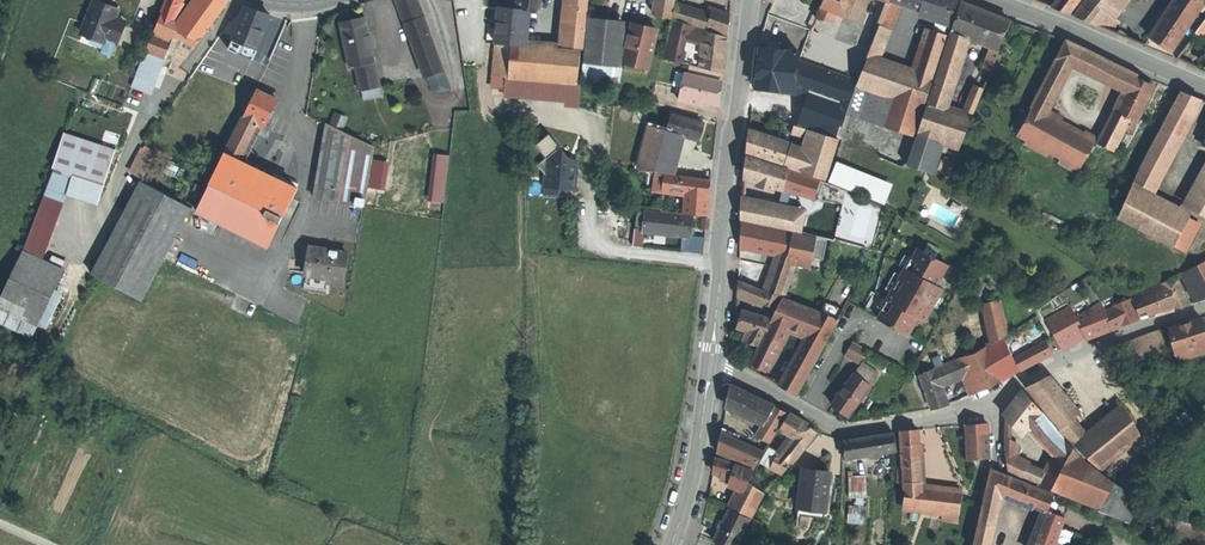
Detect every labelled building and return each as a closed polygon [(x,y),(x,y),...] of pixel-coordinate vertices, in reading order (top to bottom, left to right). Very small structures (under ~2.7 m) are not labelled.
[(165,4),(176,9),(179,10),(183,0),(166,0),(165,4)] [(186,21),(192,24),(193,21),(197,22),(202,13),(206,15),(212,7),(217,0),(201,0),(186,21)] [(212,7),(221,12),(229,1),(228,0),(217,0),(212,7)] [(406,23),(408,22),(424,17),(418,0),(396,0),(406,23)] [(516,9),(527,10),(535,10),(540,0),(517,0),(516,9)] [(565,49),(581,51),(583,51),(588,0),(570,0),(565,49)] [(654,15),(670,18),(675,0),(656,0),(654,15)] [(822,7),(834,11),(844,15),(851,0),(825,0),(822,7)] [(902,4),(891,0),(890,4),(881,25),(891,30),(902,4)] [(891,0),(902,4),(921,9),(924,0),(891,0)] [(921,9),(920,13),(942,20),(952,24),(959,1),(957,0),(924,0),(921,9)] [(1052,8),(1071,15),(1083,0),(1058,0),(1052,8)] [(1073,15),(1094,24),(1104,11),(1109,4),(1103,0),(1085,0),(1073,15)] [(1115,19),(1130,0),(1112,0),(1109,4),(1104,11),(1113,17),(1115,19)] [(1149,37),(1158,43),(1170,52),(1196,14),(1176,0),(1175,0),(1167,11),(1162,18),(1149,37)] [(1196,14),(1204,1),(1204,0),(1176,0),(1196,14)] [(106,6),(93,1),(81,33),(105,42),(106,39),(116,43),(125,22),(115,18),(118,11),(106,6)] [(989,12),(962,1),(952,31),(966,37),(997,49),(1011,21),(989,12)] [(890,4),(886,2),(877,23),(880,25),(881,25),(890,4)] [(165,4),(162,12),(173,16),(176,9),(165,4)] [(704,16),(676,6),(673,18),(707,29),(710,19),(704,16)] [(212,7),(206,15),(216,19),(221,12),(212,7)] [(516,9),(500,7),(498,27),(496,43),(524,45),(527,10),(516,9)] [(834,11),(822,7),(816,18),(829,21),(834,11)] [(259,12),(247,8),(235,37),(233,41),(254,48),(256,49),(270,16),(259,12)] [(713,9),(710,19),(707,29),(728,35),(730,14),(713,9)] [(535,10),(527,10),(524,45),(532,46),(535,10)] [(1104,11),(1094,24),(1107,29),(1113,17),(1104,11)] [(184,20),(173,16),(162,12),(152,34),(173,42),(184,20)] [(197,22),(196,26),(208,30),(216,19),(206,15),(202,13),(197,22)] [(768,14),(759,43),(802,58),(802,57),(857,78),(868,50),(768,14)] [(424,17),(408,22),(429,76),(444,70),(424,17)] [(1115,19),(1113,17),(1107,29),(1115,33),(1121,22),(1115,19)] [(624,21),(588,18),(583,81),(618,84),(624,21)] [(353,21),(341,24),(350,68),(357,67),(375,63),(365,19),(353,21)] [(186,21),(184,20),(173,42),(193,50),(208,30),(196,26),(192,24),(186,21)] [(693,26),(673,20),(664,58),(684,63),(686,57),(690,39),(693,26)] [(952,24),(942,20),(938,32),(929,30),(925,44),(943,51),(948,36),(952,24)] [(1195,32),(1201,38),(1204,35),(1204,20),(1195,32)] [(408,22),(406,23),(427,77),(429,76),(408,22)] [(645,28),(632,25),(625,54),(638,56),(637,61),(650,64),(658,31),(645,28)] [(881,25),(880,25),(867,56),(868,57),(879,60),(881,55),(891,30),(881,25)] [(704,30),(693,26),(690,39),(702,43),(704,30)] [(727,37),(704,30),(702,43),(701,56),(724,62),(726,51),(727,37)] [(952,31),(951,31),(945,50),(960,56),(966,37),(952,31)] [(235,37),(223,32),(204,59),(223,67),(227,57),(233,41),(235,37)] [(152,34),(145,51),(165,59),(173,42),(152,34)] [(116,43),(106,39),(105,42),(100,53),(101,53),(111,57),(116,43)] [(702,43),(690,39),(686,57),(700,60),(701,56),(702,43)] [(1104,58),(1066,40),(1056,59),(1071,65),(1126,91),(1133,77),(1135,73),(1104,58)] [(233,41),(227,57),(246,64),(254,48),(233,41)] [(173,42),(165,59),(145,51),(132,85),(150,92),(163,65),(176,70),(193,50),(173,42)] [(524,45),(496,43),(493,76),(507,77),(559,81),(577,83),(581,51),(565,49),(532,46),(524,45)] [(790,55),(759,44),(756,69),(754,90),(786,94),(790,55)] [(925,44),(921,55),(939,61),(943,51),(925,44)] [(960,56),(945,50),(928,103),(943,108),(960,56)] [(625,54),(624,61),(649,68),(650,64),(637,61),(638,56),(625,54)] [(796,57),(790,55),(786,94),(786,96),(793,97),(794,86),(796,59),(796,57)] [(939,61),(921,55),(915,74),(933,80),(939,61)] [(724,62),(701,56),(700,60),(699,67),(723,72),(724,62)] [(246,64),(227,57),(223,67),(218,78),(250,92),(254,93),(265,72),(262,71),(246,64)] [(879,60),(868,57),(857,85),(883,94),(872,123),(914,137),(924,109),(933,80),(915,74),(879,60)] [(223,67),(204,59),(191,78),(206,84),(214,88),(218,78),(223,67)] [(856,81),(796,59),(794,86),(807,91),(826,98),(834,101),(848,106),(856,81)] [(1056,59),(1033,106),(1046,114),(1071,65),(1056,59)] [(357,67),(362,91),(363,90),(378,87),(380,87),(375,63),(357,67)] [(723,73),(690,65),(688,75),(685,74),(680,97),(681,97),(680,101),(694,104),(695,100),(699,101),(719,106),(721,93),(722,82),(721,82),(723,73)] [(559,81),(507,77),(506,96),(558,101),(559,81)] [(1154,88),(1133,77),(1126,91),(1116,111),(1131,119),(1137,122),(1154,88)] [(206,84),(191,78),(186,92),(200,98),(206,84)] [(214,88),(206,84),(200,98),(215,104),(229,109),(231,110),(239,114),(250,92),(218,78),(214,88)] [(794,86),(793,97),(807,98),(807,91),(794,86)] [(984,89),(977,86),(967,109),(974,112),(984,89)] [(363,90),(365,99),(380,96),(378,87),(363,90)] [(268,96),(257,91),(246,113),(262,121),(267,124),(278,101),(268,96)] [(1196,97),(1182,92),(1142,166),(1133,186),(1145,193),(1161,164),(1196,97)] [(834,101),(826,98),(824,104),(827,105),(832,107),(834,101)] [(943,108),(928,103),(918,134),(939,141),(948,144),(960,148),(972,118),(943,108)] [(229,109),(215,104),(210,118),(223,123),(229,109)] [(1046,114),(1033,106),(1030,112),(1025,122),(1019,134),(1028,138),(1025,143),(1060,162),(1062,157),(1080,167),(1095,141),(1046,114)] [(1030,112),(1023,108),(1017,119),(1025,122),(1030,112)] [(239,114),(231,110),(227,121),(232,123),(239,114)] [(1116,111),(1100,144),(1102,145),(1114,151),(1126,128),(1131,119),(1116,111)] [(840,123),(804,112),(802,119),(800,126),(807,128),(836,137),(840,123)] [(246,113),(241,124),(247,127),(244,133),(253,138),(257,130),(262,121),(246,113)] [(667,131),(680,135),(700,141),(702,132),(705,123),(672,114),(667,131)] [(346,120),(335,115),(331,126),(342,130),(346,120)] [(800,126),(802,119),(790,116),(788,123),(794,124),(800,126)] [(1131,119),(1126,128),(1132,132),(1137,122),(1131,119)] [(267,124),(262,121),(257,130),(267,134),(271,126),(267,124)] [(247,127),(241,124),(213,181),(285,216),(290,207),(294,198),(299,187),(243,159),(253,138),(244,133),(247,127)] [(800,126),(794,124),(792,132),(812,138),(815,131),(807,128),(800,126)] [(373,148),(327,125),(320,169),(368,177),(373,148)] [(667,131),(649,125),(639,168),(675,173),(678,164),(672,163),(680,135),(667,131)] [(839,139),(815,131),(812,138),(808,153),(832,160),(839,139)] [(791,147),(791,146),(749,133),(748,144),(747,153),(785,164),(791,147)] [(939,141),(918,134),(908,165),(928,172),(939,141)] [(75,140),(61,170),(63,171),(83,180),(109,193),(124,163),(75,140)] [(1100,144),(1098,143),(1090,155),(1095,158),(1102,145),(1100,144)] [(960,148),(948,144),(943,157),(955,161),(960,148)] [(143,145),(132,171),(146,177),(157,151),(143,145)] [(808,153),(791,147),(785,164),(785,166),(825,180),(832,160),(808,153)] [(559,148),(538,165),(545,174),(544,187),(575,190),(577,169),(559,148)] [(450,157),(438,155),(432,200),(445,201),(450,157)] [(784,167),(747,155),(746,168),(745,178),(760,183),(768,186),(783,190),(783,188),(790,169),(784,167)] [(954,162),(944,159),(940,167),(940,169),(948,178),(954,162)] [(834,181),(890,202),(897,182),(842,161),(834,181)] [(385,164),(374,162),(370,188),(381,190),(385,164)] [(320,169),(316,198),(357,207),(358,201),(364,201),(368,177),(320,169)] [(790,169),(783,188),(815,197),(819,179),(790,169)] [(83,180),(63,171),(24,252),(44,261),(83,180)] [(667,175),(649,172),(647,190),(664,193),(665,190),(667,175)] [(681,176),(667,175),(665,190),(679,192),(681,176)] [(689,177),(681,176),(679,192),(687,193),(709,197),(710,189),(711,180),(689,177)] [(847,190),(819,179),(815,197),(810,216),(806,233),(806,234),(835,241),(847,190)] [(192,208),(142,181),(92,275),(142,301),(192,208)] [(285,216),(213,181),(198,210),(271,246),(285,216)] [(1191,209),(1204,217),(1204,183),(1191,209)] [(1133,186),(1132,186),(1118,216),(1175,245),(1188,216),(1145,193),(1133,186)] [(855,194),(847,190),(835,241),(844,243),(855,194)] [(709,197),(687,193),(685,213),(702,215),(708,216),(709,197)] [(810,216),(743,201),(742,219),(806,233),(810,216)] [(646,211),(637,210),(635,230),(643,231),(646,211)] [(693,216),(646,211),(643,231),(653,232),(691,236),(692,229),(693,216)] [(1199,221),(1188,216),(1175,245),(1185,251),(1199,221)] [(793,233),(758,226),(754,247),(767,249),(780,251),(790,253),(793,233)] [(643,231),(635,230),(633,247),(651,249),(653,232),(643,231)] [(827,240),(793,233),(790,253),(798,254),(794,264),(802,265),(821,268),(827,240)] [(893,261),(885,257),(875,292),(865,310),(889,324),(899,330),(908,335),(922,310),(929,314),(943,290),(936,286),(948,266),(905,241),(893,261)] [(328,250),(310,248),(310,252),(309,259),(306,276),(329,280),(328,282),(342,285),(347,254),(328,250)] [(1192,256),(1197,265),(1204,261),(1204,249),(1192,256)] [(23,251),(0,300),(0,307),(39,325),(64,271),(44,261),(24,252),(23,251)] [(780,251),(767,290),(790,299),(801,267),(794,264),(798,254),(790,253),(780,251)] [(1189,269),(1204,296),(1204,261),(1197,265),(1189,269)] [(1182,273),(1196,302),(1204,298),(1204,296),(1189,269),(1182,273)] [(1177,276),(1161,284),(1173,309),(1191,304),(1177,276)] [(766,291),(739,281),(738,293),(761,301),(766,291)] [(1161,284),(1132,298),(1140,318),(1160,313),(1173,309),(1161,284)] [(781,297),(766,291),(761,301),(762,301),(772,305),(777,306),(781,297)] [(816,314),(782,298),(772,318),(790,326),(798,329),(806,333),(816,314)] [(1131,299),(1116,306),(1123,324),(1139,319),(1131,299)] [(1103,302),(1077,318),(1085,334),(1087,338),(1112,329),(1106,312),(1103,302)] [(1116,306),(1106,312),(1112,329),(1123,324),(1116,306)] [(1071,308),(1047,321),(1061,347),(1068,343),(1072,341),(1085,334),(1077,318),(1071,308)] [(754,314),(742,310),(739,320),(737,328),(752,332),(763,335),(772,316),(756,311),(754,314)] [(838,320),(820,312),(779,385),(796,395),(814,362),(814,363),(838,320)] [(790,326),(772,318),(750,364),(759,368),(768,372),(790,326)] [(1170,330),(1177,354),(1204,344),(1204,329),(1202,320),(1185,325),(1170,330)] [(1147,335),(1121,346),(1130,364),(1167,351),(1161,331),(1147,335)] [(763,335),(752,332),(748,342),(758,345),(763,335)] [(1085,334),(1072,341),(1074,343),(1087,338),(1085,334)] [(1003,337),(988,346),(998,370),(1015,360),(1014,360),(1003,337)] [(854,341),(845,355),(859,363),(867,349),(854,341)] [(1045,342),(1014,360),(1015,360),(1019,370),(1051,353),(1045,342)] [(1176,354),(1179,361),(1204,352),(1204,344),(1177,354),(1176,354)] [(988,346),(961,357),(962,358),(969,373),(963,375),(971,396),(1002,380),(1019,370),(1015,360),(998,370),(988,346)] [(941,357),(932,361),(935,369),(945,365),(941,357)] [(945,365),(935,369),(942,384),(963,375),(969,373),(962,358),(945,365)] [(861,365),(855,373),(871,385),(877,376),(861,365)] [(935,369),(920,375),(932,408),(940,406),(948,403),(942,384),(935,369)] [(871,385),(855,373),(832,405),(840,411),(848,417),(861,398),(866,402),(876,388),(871,385)] [(1045,379),(1028,388),(1061,427),(1062,428),(1073,419),(1076,417),(1055,392),(1045,379)] [(763,401),(731,386),(729,398),(727,406),(736,410),(753,419),(763,401)] [(1015,400),(1009,408),(1007,418),(1019,432),(1025,426),(1041,413),(1041,412),(1023,391),(1015,400)] [(773,406),(763,401),(753,419),(756,420),(763,423),(773,406)] [(787,414),(773,406),(763,423),(755,436),(769,443),(787,414)] [(1062,428),(1061,427),(1060,429),(1075,446),(1100,469),(1142,435),(1124,406),(1088,436),(1073,419),(1062,428)] [(753,419),(736,410),(733,417),(752,427),(756,420),(753,419)] [(1051,424),(1041,413),(1025,426),(1031,433),(1031,432),(1037,438),(1051,424)] [(805,423),(790,415),(781,428),(792,433),(795,435),(805,423)] [(812,428),(805,423),(795,435),(786,447),(798,457),(807,445),(809,447),(819,434),(812,428)] [(988,424),(965,426),(966,461),(989,458),(988,424)] [(1051,424),(1037,438),(1054,454),(1062,437),(1051,424)] [(909,430),(901,431),(902,466),(920,465),(918,430),(909,430)] [(763,452),(721,433),(719,443),(717,453),(753,469),(763,452)] [(792,433),(778,453),(781,454),(786,447),(795,435),(792,433)] [(869,437),(845,441),(845,459),(896,451),(893,433),(869,437)] [(1082,459),(1062,437),(1054,454),(1046,471),(1039,484),(1064,495),(1100,509),(1099,511),(1130,523),(1140,500),(1112,481),(1082,459)] [(1013,439),(1007,439),(1006,454),(1016,458),(1017,441),(1013,439)] [(786,447),(781,454),(794,460),(798,457),(786,447)] [(778,453),(768,448),(758,465),(781,476),(794,460),(781,454),(778,453)] [(1016,458),(1006,454),(1009,470),(1039,484),(1046,471),(1016,458)] [(745,468),(716,458),(714,467),(713,473),(733,479),(731,485),(745,490),(748,481),(753,471),(745,468)] [(902,466),(899,466),(897,482),(906,484),(921,486),(920,465),(902,466)] [(779,476),(758,466),(750,482),(765,493),(779,476)] [(816,471),(804,469),(798,515),(811,517),(811,510),(825,512),(830,472),(816,471)] [(992,469),(987,488),(1001,493),(1004,494),(1010,477),(1000,473),(992,469)] [(868,521),(867,475),(851,475),(851,500),(850,500),(851,522),(868,521)] [(1054,496),(1010,477),(1004,494),(1047,511),(1048,511),(1054,496)] [(750,482),(748,481),(745,490),(742,496),(758,504),(764,493),(749,483),(750,482)] [(921,486),(906,484),(903,509),(943,514),(958,516),(961,491),(921,486)] [(1001,493),(987,488),(982,509),(996,511),(1001,493)] [(742,496),(738,494),(731,508),(751,518),(758,504),(742,496)] [(982,509),(974,544),(989,544),(989,542),(996,511),(982,509)] [(730,510),(722,526),(714,542),(720,544),(737,544),(750,519),(730,510)] [(811,510),(811,517),(824,519),(825,512),(811,510)] [(1048,511),(1047,511),(1035,544),(1054,544),(1065,518),(1048,511)] [(958,516),(943,514),(942,521),(957,523),(958,516)]
